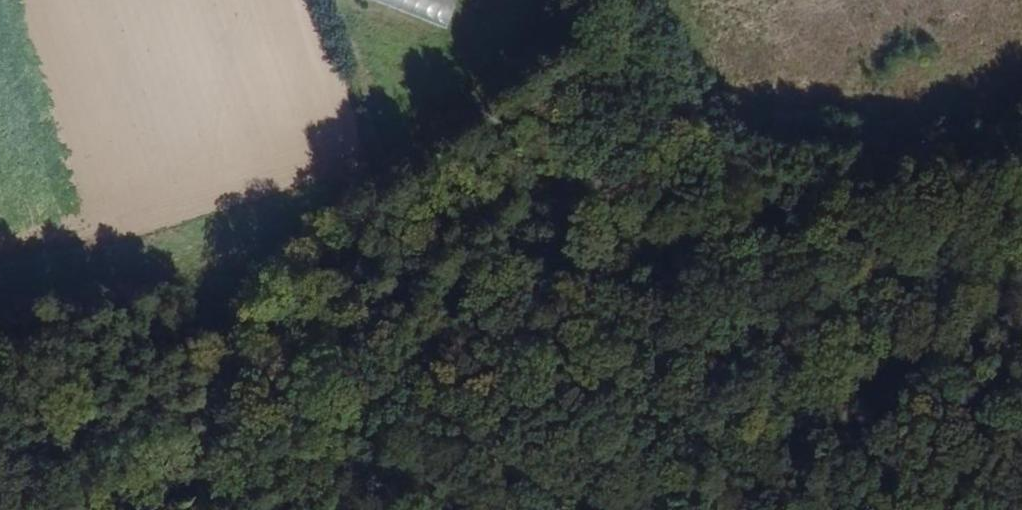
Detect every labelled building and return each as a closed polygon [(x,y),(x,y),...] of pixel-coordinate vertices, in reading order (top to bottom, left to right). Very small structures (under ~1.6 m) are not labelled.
[(450,26),(459,0),(372,0),(450,26)]
